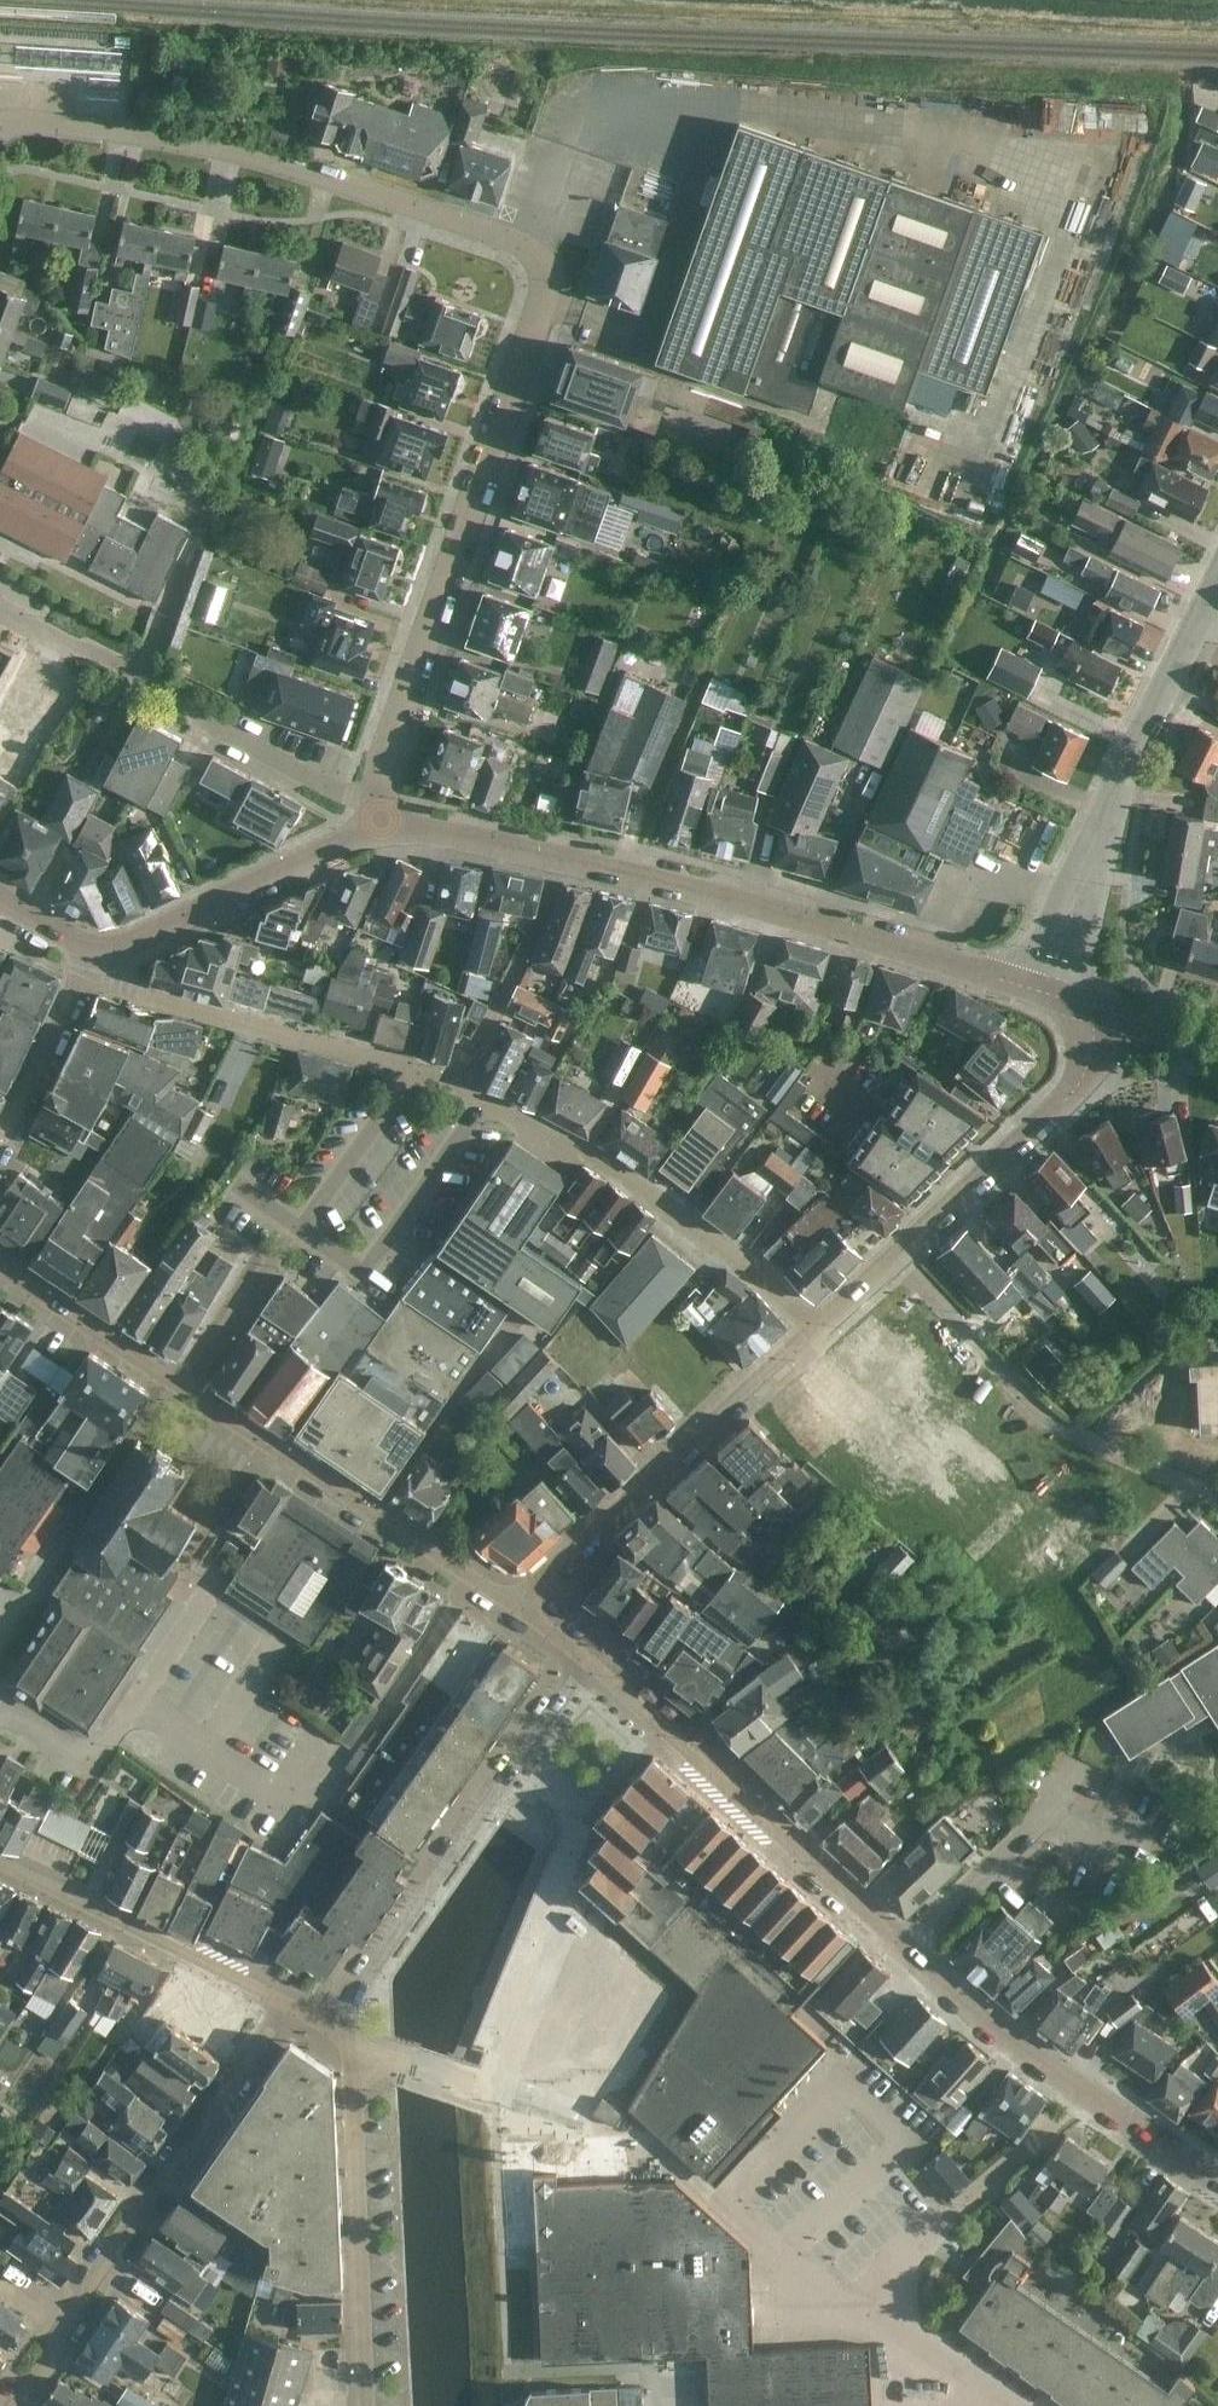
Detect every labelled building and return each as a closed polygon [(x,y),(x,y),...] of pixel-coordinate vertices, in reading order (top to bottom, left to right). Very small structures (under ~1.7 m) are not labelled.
[(287,75),(290,50),(269,48),(267,73),(287,75)] [(175,72),(172,85),(185,89),(189,76),(175,72)] [(420,176),(437,171),(455,116),(413,102),(409,114),(353,95),(354,92),(324,82),(308,130),(336,139),(339,146),(362,153),(373,161),(420,176)] [(447,185),(497,202),(511,158),(470,145),(472,138),(476,140),(488,104),(464,96),(450,138),(461,142),(447,185)] [(738,123),(655,359),(745,392),(747,392),(747,390),(808,412),(821,377),(903,406),(906,397),(907,394),(916,367),(958,382),(977,389),(984,392),(986,392),(1043,231),(973,206),(869,170),(864,185),(839,176),(845,161),(738,123)] [(1217,178),(1217,175),(1217,148),(1203,141),(1191,165),(1217,178)] [(864,185),(869,170),(845,161),(839,176),(864,185)] [(631,206),(619,202),(607,239),(606,239),(588,291),(639,309),(669,220),(643,210),(645,204),(671,213),(681,186),(631,168),(622,196),(633,199),(631,206)] [(1174,201),(1194,210),(1206,182),(1186,174),(1174,201)] [(53,237),(60,205),(24,197),(17,229),(46,236),(53,237)] [(60,205),(53,237),(83,244),(79,262),(78,261),(68,306),(89,310),(99,266),(98,266),(103,245),(90,242),(96,214),(60,205)] [(143,272),(150,274),(154,260),(153,260),(160,228),(124,220),(117,252),(146,258),(143,272)] [(153,260),(154,260),(178,266),(176,276),(186,278),(189,268),(196,237),(160,228),(153,260)] [(1152,249),(1169,258),(1178,240),(1160,231),(1152,249)] [(371,327),(388,280),(374,275),(381,255),(343,241),(330,276),(360,287),(357,297),(360,298),(352,321),(371,327)] [(217,275),(246,281),(243,295),(250,297),(253,283),(261,251),(225,243),(217,275)] [(35,248),(31,265),(46,268),(50,251),(43,250),(35,248)] [(261,251),(253,283),(275,288),(272,302),(285,305),(277,326),(296,333),(311,292),(291,285),(297,259),(261,251)] [(1158,280),(1183,292),(1191,275),(1167,263),(1158,280)] [(382,331),(398,336),(419,271),(403,266),(382,331)] [(3,267),(0,274),(0,285),(23,293),(25,286),(28,277),(3,267)] [(137,271),(133,290),(146,292),(150,274),(143,272),(137,271)] [(191,323),(200,285),(185,282),(176,320),(191,323)] [(14,330),(23,306),(34,310),(40,292),(25,286),(23,293),(0,285),(0,325),(14,330)] [(131,356),(146,292),(133,290),(113,285),(109,302),(97,299),(91,322),(110,326),(106,346),(131,356)] [(237,294),(233,314),(246,317),(250,297),(243,295),(237,294)] [(482,331),(484,323),(481,316),(481,314),(455,304),(456,303),(435,296),(420,340),(466,356),(472,336),(473,337),(474,335),(482,331)] [(405,316),(420,321),(426,305),(410,300),(405,316)] [(0,325),(0,364),(1,364),(14,330),(0,325)] [(71,333),(58,329),(54,342),(67,347),(71,333)] [(42,354),(47,342),(27,334),(23,347),(42,354)] [(1215,346),(1200,338),(1190,361),(1204,368),(1215,346)] [(461,372),(462,370),(419,355),(421,350),(390,340),(384,358),(406,365),(403,375),(408,377),(399,402),(442,417),(451,392),(454,393),(454,391),(462,387),(465,379),(461,372)] [(690,387),(691,386),(672,380),(571,344),(553,395),(625,420),(625,419),(656,431),(668,400),(701,412),(704,406),(750,423),(755,410),(740,405),(690,387)] [(156,367),(146,394),(189,410),(199,384),(156,367)] [(916,367),(907,394),(935,404),(933,407),(948,412),(957,387),(958,382),(916,367)] [(87,387),(105,394),(111,379),(93,372),(87,387)] [(71,388),(39,376),(32,395),(64,407),(71,388)] [(1206,390),(1204,394),(1183,383),(1168,413),(1190,424),(1195,416),(1217,427),(1217,396),(1206,390)] [(279,386),(266,419),(284,426),(296,393),(279,386)] [(439,454),(447,431),(396,414),(397,408),(377,402),(363,396),(356,416),(371,420),(367,430),(384,436),(376,458),(426,475),(434,452),(439,454)] [(1153,408),(1144,425),(1153,429),(1144,449),(1166,460),(1169,455),(1211,476),(1217,460),(1217,440),(1153,408)] [(594,430),(547,414),(535,447),(582,463),(580,468),(593,473),(599,454),(587,450),(589,445),(610,451),(614,438),(619,440),(614,453),(631,460),(638,440),(616,432),(617,431),(597,424),(594,430)] [(1081,452),(1096,440),(1079,418),(1063,430),(1081,452)] [(818,451),(824,433),(802,426),(795,444),(818,451)] [(190,527),(158,511),(150,527),(149,528),(147,527),(118,513),(127,495),(105,483),(109,476),(20,431),(3,466),(1,470),(0,471),(0,526),(1,527),(25,539),(67,560),(71,551),(92,561),(89,567),(151,599),(155,601),(157,597),(192,528),(190,527)] [(264,433),(251,471),(272,478),(284,440),(264,433)] [(367,456),(370,443),(325,433),(322,446),(367,456)] [(1117,450),(1121,440),(1109,434),(1105,443),(1117,450)] [(1194,517),(1207,489),(1190,481),(1191,479),(1141,454),(1133,469),(1144,474),(1136,492),(1169,508),(1170,506),(1194,517)] [(610,490),(581,480),(581,478),(530,461),(512,512),(563,530),(563,529),(593,539),(610,490)] [(419,511),(426,491),(381,475),(380,477),(375,478),(373,483),(371,488),(375,492),(374,495),(344,484),(343,487),(339,499),(337,504),(373,516),(371,522),(403,534),(412,509),(419,511)] [(1133,516),(1140,499),(1113,486),(1105,504),(1133,516)] [(684,508),(624,487),(620,499),(680,520),(684,508)] [(1180,545),(1084,498),(1072,522),(1105,538),(1103,542),(1113,548),(1110,553),(1164,579),(1180,545)] [(361,527),(318,513),(311,533),(344,544),(339,560),(348,564),(340,586),(356,592),(359,589),(382,597),(391,568),(392,569),(393,568),(399,565),(400,565),(404,554),(403,553),(400,546),(400,545),(359,532),(361,527)] [(553,543),(507,526),(490,576),(536,594),(551,550),(573,558),(578,545),(555,536),(553,543)] [(1013,550),(1034,562),(1044,544),(1022,532),(1013,550)] [(214,550),(196,543),(171,616),(159,650),(168,653),(177,656),(214,550)] [(1071,545),(1064,558),(1083,569),(1090,555),(1071,545)] [(957,554),(936,600),(949,605),(969,560),(957,554)] [(1159,589),(1090,555),(1083,569),(1081,572),(1105,583),(1108,577),(1114,579),(1106,594),(1146,614),(1159,589)] [(292,580),(324,592),(332,572),(300,559),(292,580)] [(1060,578),(1049,572),(1041,588),(1052,594),(1060,578)] [(206,579),(194,614),(199,615),(225,624),(237,590),(212,582),(206,579)] [(1031,589),(1018,582),(1009,601),(1023,607),(1031,589)] [(484,591),(467,642),(513,658),(530,607),(484,591)] [(303,620),(324,628),(312,660),(339,669),(341,665),(363,672),(371,650),(363,647),(373,619),(332,605),(334,599),(313,592),(303,620)] [(1126,655),(1142,624),(1111,608),(1110,609),(1095,602),(1080,632),(1095,640),(1094,642),(1111,650),(1112,648),(1126,655)] [(1051,648),(1059,630),(1035,618),(1026,636),(1051,648)] [(1107,694),(1121,666),(1091,652),(1093,648),(1072,638),(1060,662),(1073,669),(1070,675),(1107,694)] [(0,640),(0,678),(16,649),(0,640)] [(296,655),(269,645),(266,655),(293,664),(296,655)] [(1028,696),(1043,667),(1001,646),(987,676),(1028,696)] [(239,700),(264,709),(263,712),(276,717),(340,739),(355,695),(290,673),(293,664),(266,655),(257,651),(254,661),(253,661),(239,700)] [(873,654),(831,742),(886,768),(927,680),(873,654)] [(462,657),(446,703),(489,717),(492,708),(528,720),(533,704),(498,691),(501,682),(529,692),(535,676),(507,666),(504,671),(462,657)] [(579,686),(599,694),(608,672),(587,664),(579,686)] [(650,783),(685,697),(625,673),(612,704),(611,703),(585,768),(574,817),(621,828),(632,780),(650,783)] [(745,712),(751,695),(733,688),(727,706),(745,712)] [(107,716),(115,701),(100,693),(100,694),(92,707),(107,716)] [(994,697),(976,708),(987,727),(1006,716),(994,697)] [(1034,740),(1046,716),(1017,702),(1005,726),(1034,740)] [(190,765),(172,756),(182,737),(139,714),(104,780),(164,813),(190,765)] [(1053,720),(1033,762),(1066,778),(1086,736),(1053,720)] [(994,806),(973,796),(979,783),(963,775),(972,755),(910,725),(838,878),(838,882),(841,884),(918,908),(944,856),(965,866),(994,806)] [(1210,790),(1217,793),(1217,736),(1199,726),(1179,768),(1208,782),(1210,790)] [(466,792),(471,794),(486,755),(480,753),(484,741),(446,727),(436,756),(428,753),(420,777),(441,784),(440,785),(453,790),(453,789),(465,793),(466,792)] [(788,754),(796,737),(780,731),(773,748),(772,747),(756,788),(773,794),(788,754)] [(689,843),(708,781),(717,784),(733,748),(696,736),(692,748),(689,747),(682,768),(681,767),(659,836),(689,843)] [(773,861),(826,876),(837,837),(814,831),(847,756),(804,737),(768,820),(783,824),(773,861)] [(300,800),(213,754),(201,777),(239,798),(228,817),(277,843),(290,819),(296,817),(301,808),(299,802),(300,800)] [(471,794),(469,800),(494,809),(510,763),(486,755),(471,794)] [(17,807),(0,837),(0,861),(12,868),(8,873),(13,876),(17,879),(22,882),(27,883),(31,886),(61,832),(70,838),(97,788),(67,772),(40,820),(17,807)] [(748,856),(757,821),(751,820),(757,796),(726,788),(727,788),(712,784),(706,810),(709,810),(701,845),(748,856)] [(1207,798),(1204,811),(1203,818),(1175,813),(1169,845),(1197,850),(1207,852),(1208,851),(1217,853),(1217,800),(1207,798)] [(106,923),(119,921),(101,885),(96,883),(102,871),(109,858),(113,827),(88,814),(74,841),(82,845),(54,899),(95,921),(106,923)] [(122,839),(153,905),(180,889),(164,857),(169,854),(162,839),(159,840),(152,825),(122,839)] [(1197,850),(1169,845),(1163,878),(1178,881),(1174,902),(1199,906),(1203,885),(1202,884),(1206,860),(1207,852),(1197,850)] [(415,913),(414,912),(403,907),(421,868),(398,857),(380,896),(376,895),(368,912),(407,930),(413,916),(415,913)] [(101,885),(119,921),(145,909),(122,861),(102,871),(96,883),(101,885)] [(418,901),(414,912),(415,913),(413,916),(400,958),(429,969),(448,911),(447,911),(471,916),(483,868),(445,862),(435,906),(433,905),(418,901)] [(493,866),(485,904),(480,910),(479,914),(502,920),(505,907),(534,914),(543,877),(493,866)] [(331,887),(321,909),(318,916),(317,919),(325,923),(335,927),(339,917),(355,925),(377,876),(346,869),(338,889),(331,887)] [(245,930),(288,941),(289,936),(296,939),(325,884),(326,882),(325,880),(323,879),(321,880),(250,913),(245,930)] [(530,960),(563,973),(596,889),(563,881),(547,922),(545,921),(530,960)] [(635,898),(598,890),(565,973),(582,980),(595,947),(613,954),(635,898)] [(696,914),(651,902),(640,942),(691,956),(694,942),(689,940),(696,914)] [(1207,939),(1206,913),(1180,906),(1172,935),(1192,940),(1184,966),(1217,976),(1217,942),(1207,939)] [(318,916),(312,913),(300,934),(315,942),(325,923),(317,919),(318,916)] [(466,965),(489,971),(502,920),(479,914),(466,965)] [(761,932),(713,918),(703,953),(709,955),(702,979),(744,990),(761,932)] [(232,976),(233,977),(239,957),(249,960),(251,953),(257,955),(260,945),(244,940),(245,939),(224,934),(222,942),(201,936),(198,946),(191,943),(188,945),(183,944),(179,946),(176,950),(173,952),(171,960),(157,956),(156,960),(151,965),(149,971),(151,977),(150,981),(224,1002),(226,997),(232,976)] [(819,973),(826,949),(810,944),(793,938),(790,938),(787,939),(786,941),(784,943),(779,961),(778,961),(777,964),(763,960),(755,988),(756,988),(755,991),(749,988),(729,1027),(758,1042),(778,1004),(775,1002),(777,995),(795,1000),(793,1008),(813,1014),(813,1012),(815,1013),(820,995),(814,993),(820,973),(819,973)] [(616,967),(635,972),(641,947),(623,942),(616,967)] [(333,976),(323,1011),(364,1023),(372,998),(393,1004),(398,984),(390,982),(392,973),(373,967),(370,977),(361,975),(367,953),(352,948),(340,968),(337,978),(333,976)] [(8,1088),(41,1019),(42,1016),(59,979),(56,973),(33,962),(12,953),(0,979),(0,1003),(6,1005),(0,1018),(0,1084),(8,1088)] [(853,960),(842,957),(834,982),(830,981),(826,996),(849,1003),(842,1028),(854,1032),(861,1007),(859,1006),(872,966),(870,962),(857,958),(853,960)] [(906,1030),(928,988),(928,987),(928,986),(927,985),(926,985),(913,981),(915,976),(882,966),(861,1033),(874,1038),(880,1019),(898,1024),(897,1028),(906,1030)] [(232,976),(226,997),(315,1022),(322,996),(272,981),(271,982),(241,973),(240,978),(233,977),(232,976)] [(572,1011),(518,984),(509,1004),(517,1008),(514,1012),(535,1023),(538,1018),(549,1024),(544,1034),(557,1040),(572,1011)] [(956,988),(938,1020),(979,1043),(959,1069),(1000,1101),(1034,1057),(999,1029),(1006,1017),(956,988)] [(433,999),(428,1014),(416,1010),(417,1007),(399,1002),(395,1015),(396,1016),(411,1020),(425,1024),(418,1052),(448,1061),(455,1034),(460,1036),(469,1017),(457,1013),(460,1002),(435,991),(434,996),(433,999)] [(174,1014),(157,1014),(148,1011),(148,1009),(129,1002),(126,1003),(117,1000),(97,993),(94,1004),(90,1013),(85,1017),(86,1025),(145,1047),(144,1051),(157,1057),(162,1044),(194,1053),(202,1022),(174,1014)] [(619,1011),(637,1020),(644,1008),(626,998),(619,1011)] [(824,1019),(828,1006),(819,1002),(812,1024),(829,1032),(832,1022),(824,1019)] [(396,1016),(395,1015),(380,1011),(372,1039),(388,1044),(396,1016)] [(396,1016),(388,1044),(403,1048),(411,1020),(396,1016)] [(411,1020),(403,1048),(418,1052),(425,1024),(411,1020)] [(499,1026),(474,1075),(477,1081),(503,1094),(520,1060),(528,1044),(524,1042),(525,1039),(499,1026)] [(669,1062),(683,1038),(662,1026),(648,1051),(646,1050),(620,1095),(646,1109),(671,1064),(669,1062)] [(62,1065),(109,1092),(136,1107),(178,1131),(181,1133),(200,1099),(174,1085),(182,1067),(81,1027),(80,1029),(62,1065)] [(548,1068),(554,1056),(532,1045),(526,1058),(531,1061),(527,1070),(523,1068),(512,1088),(517,1091),(513,1099),(534,1109),(553,1070),(548,1068)] [(353,1065),(299,1051),(289,1089),(343,1103),(353,1065)] [(609,1076),(623,1084),(636,1060),(623,1052),(609,1076)] [(725,1072),(733,1060),(724,1054),(716,1065),(725,1072)] [(776,1101),(800,1069),(790,1062),(767,1094),(776,1101)] [(109,1092),(62,1065),(44,1101),(88,1127),(109,1092)] [(848,1160),(907,1201),(930,1179),(950,1159),(945,1155),(987,1116),(917,1068),(886,1115),(881,1112),(848,1160)] [(704,1105),(658,1166),(688,1188),(694,1179),(703,1186),(719,1164),(743,1132),(747,1135),(752,1128),(750,1127),(765,1107),(743,1090),(716,1070),(696,1098),(704,1105)] [(771,1115),(825,1152),(832,1143),(785,1110),(788,1106),(791,1107),(806,1085),(797,1078),(771,1115)] [(542,1113),(588,1137),(604,1105),(559,1081),(542,1113)] [(285,1136),(295,1104),(272,1097),(263,1129),(285,1136)] [(105,1137),(88,1127),(44,1101),(29,1133),(49,1144),(51,1141),(68,1150),(76,1136),(98,1149),(105,1137)] [(215,1115),(198,1106),(174,1149),(191,1158),(215,1115)] [(159,1161),(178,1131),(136,1107),(133,1112),(130,1110),(87,1175),(31,1260),(74,1288),(113,1229),(159,1161)] [(600,1142),(647,1174),(670,1140),(623,1108),(600,1142)] [(1187,1168),(1173,1112),(1154,1117),(1152,1111),(1135,1115),(1147,1164),(1164,1160),(1167,1173),(1187,1168)] [(1130,1156),(1107,1119),(1077,1138),(1099,1175),(1104,1172),(1114,1188),(1130,1178),(1120,1162),(1130,1156)] [(1214,1124),(1212,1124),(1201,1158),(1206,1160),(1202,1172),(1215,1176),(1207,1203),(1217,1207),(1217,1121),(1214,1124)] [(403,1294),(481,1347),(513,1301),(551,1328),(582,1283),(522,1242),(566,1177),(513,1140),(438,1249),(403,1294)] [(1080,1218),(1093,1207),(1078,1190),(1086,1183),(1055,1149),(1035,1168),(1040,1175),(1032,1183),(1067,1222),(1060,1229),(1080,1251),(1097,1237),(1080,1218)] [(800,1172),(786,1161),(772,1150),(756,1170),(740,1175),(732,1169),(701,1211),(735,1235),(766,1194),(774,1183),(787,1192),(800,1172)] [(605,1179),(583,1165),(558,1198),(568,1206),(553,1226),(564,1233),(605,1179)] [(859,1193),(849,1207),(863,1218),(885,1234),(905,1208),(869,1180),(868,1181),(850,1169),(842,1180),(859,1193)] [(50,1193),(20,1171),(4,1194),(5,1195),(0,1203),(0,1236),(24,1253),(24,1254),(26,1256),(28,1255),(64,1202),(50,1193)] [(787,1192),(784,1196),(804,1211),(826,1190),(802,1173),(800,1172),(787,1192)] [(630,1198),(609,1182),(568,1237),(578,1245),(593,1225),(604,1233),(630,1198)] [(1174,1184),(1175,1211),(1193,1210),(1191,1183),(1174,1184)] [(786,1270),(785,1271),(815,1300),(859,1254),(843,1238),(863,1218),(849,1207),(826,1190),(804,1211),(787,1228),(798,1238),(810,1249),(786,1270)] [(1120,1204),(1137,1222),(1152,1207),(1135,1190),(1120,1204)] [(995,1210),(990,1215),(1019,1247),(1032,1234),(1059,1264),(1077,1248),(1049,1218),(1043,1224),(1014,1193),(1006,1200),(1001,1199),(994,1205),(995,1210)] [(655,1216),(634,1200),(593,1255),(604,1263),(619,1244),(629,1251),(655,1216)] [(74,1291),(115,1318),(151,1265),(120,1244),(139,1215),(129,1209),(74,1291)] [(152,1272),(119,1321),(144,1338),(177,1288),(192,1267),(216,1233),(205,1225),(209,1218),(206,1216),(195,1209),(190,1215),(192,1216),(163,1257),(164,1258),(153,1273),(152,1272)] [(970,1227),(942,1253),(984,1300),(1008,1278),(1027,1300),(1043,1286),(1053,1278),(1053,1277),(1027,1248),(1006,1267),(970,1227)] [(784,1231),(762,1252),(775,1261),(798,1238),(787,1228),(784,1231)] [(538,1244),(566,1265),(577,1251),(549,1230),(538,1244)] [(652,1233),(592,1307),(629,1347),(694,1267),(652,1233)] [(798,1238),(775,1261),(786,1270),(810,1249),(798,1238)] [(177,1288),(144,1338),(147,1340),(175,1359),(207,1308),(233,1262),(219,1254),(207,1275),(192,1267),(177,1288)] [(574,1272),(585,1280),(597,1265),(586,1256),(574,1272)] [(752,1288),(726,1269),(703,1298),(721,1317),(709,1327),(743,1364),(786,1325),(752,1288)] [(283,1351),(320,1304),(286,1278),(285,1277),(286,1277),(284,1275),(267,1301),(241,1341),(226,1363),(224,1362),(210,1382),(225,1392),(242,1403),(283,1351)] [(339,1280),(320,1304),(283,1351),(242,1403),(256,1413),(278,1427),(284,1431),(286,1431),(287,1430),(288,1428),(331,1374),(318,1363),(367,1302),(348,1287),(339,1280)] [(481,1347),(403,1294),(402,1293),(386,1317),(367,1302),(318,1363),(331,1374),(288,1428),(317,1448),(344,1467),(382,1493),(481,1347)] [(13,1423),(37,1389),(5,1367),(32,1327),(0,1305),(0,1415),(13,1423)] [(1045,1343),(1023,1364),(1045,1387),(1067,1366),(1045,1343)] [(60,1363),(33,1345),(20,1364),(48,1382),(60,1363)] [(559,1364),(541,1347),(490,1403),(509,1419),(559,1364)] [(1,1573),(16,1552),(14,1551),(24,1536),(26,1537),(27,1536),(25,1534),(35,1520),(37,1521),(38,1519),(36,1518),(47,1504),(48,1505),(50,1503),(48,1502),(51,1497),(67,1508),(70,1510),(148,1393),(149,1391),(89,1351),(75,1373),(60,1394),(54,1389),(46,1384),(0,1450),(0,1573),(1,1573)] [(1189,1362),(1189,1376),(1197,1376),(1199,1430),(1217,1429),(1217,1360),(1189,1362)] [(75,1373),(60,1363),(48,1382),(46,1384),(54,1389),(60,1394),(75,1373)] [(502,1382),(487,1368),(458,1400),(472,1414),(502,1382)] [(644,1445),(660,1430),(662,1433),(664,1431),(673,1429),(676,1420),(678,1418),(665,1403),(667,1401),(664,1398),(664,1395),(660,1390),(656,1390),(654,1387),(640,1399),(626,1385),(607,1402),(620,1417),(644,1445)] [(545,1451),(562,1471),(552,1480),(582,1512),(606,1490),(559,1438),(562,1436),(530,1400),(509,1418),(542,1454),(545,1451)] [(560,1429),(611,1485),(636,1462),(586,1406),(572,1419),(560,1429)] [(763,1464),(781,1483),(788,1477),(798,1487),(809,1477),(793,1460),(792,1462),(782,1451),(781,1452),(749,1419),(719,1446),(719,1454),(745,1481),(763,1464)] [(60,1596),(3,1682),(18,1691),(30,1700),(40,1706),(43,1702),(65,1716),(90,1733),(145,1650),(143,1648),(140,1646),(173,1596),(167,1591),(170,1586),(179,1572),(176,1571),(171,1567),(169,1565),(177,1554),(186,1540),(197,1523),(166,1502),(175,1488),(185,1473),(168,1462),(166,1461),(171,1453),(165,1449),(159,1445),(154,1452),(152,1451),(136,1441),(115,1472),(70,1539),(71,1539),(77,1555),(76,1556),(52,1590),(56,1593),(60,1596)] [(424,1451),(392,1499),(428,1523),(450,1490),(446,1486),(461,1465),(446,1454),(440,1463),(424,1451)] [(752,1524),(748,1520),(759,1509),(708,1457),(665,1496),(687,1519),(740,1561),(756,1545),(770,1532),(757,1519),(752,1524)] [(785,1516),(795,1507),(777,1488),(781,1483),(763,1464),(745,1481),(752,1489),(749,1491),(778,1522),(785,1516)] [(254,1544),(290,1489),(275,1479),(272,1483),(258,1474),(242,1499),(236,1495),(219,1521),(254,1544)] [(559,1529),(575,1514),(541,1478),(521,1497),(518,1493),(473,1534),(476,1536),(474,1541),(474,1545),(477,1548),(482,1550),(486,1548),(489,1551),(490,1550),(504,1559),(512,1564),(518,1564),(525,1564),(535,1555),(561,1532),(559,1529)] [(290,1489),(254,1544),(224,1590),(310,1647),(366,1565),(378,1547),(290,1489)] [(735,1565),(698,1538),(657,1496),(640,1513),(615,1534),(635,1557),(642,1552),(667,1573),(704,1604),(701,1608),(749,1644),(764,1625),(785,1641),(805,1614),(784,1598),(750,1568),(737,1566),(735,1565)] [(1184,1574),(1185,1575),(1217,1540),(1217,1536),(1201,1519),(1186,1534),(1174,1523),(1131,1566),(1152,1586),(1174,1564),(1184,1574)] [(239,1547),(227,1539),(214,1558),(226,1567),(239,1547)] [(1185,1575),(1184,1574),(1176,1582),(1196,1602),(1217,1580),(1217,1540),(1185,1575)] [(1091,1572),(1105,1586),(1128,1564),(1115,1550),(1091,1572)] [(646,1570),(619,1551),(591,1590),(584,1599),(608,1617),(617,1624),(616,1625),(622,1629),(628,1633),(631,1630),(636,1634),(662,1598),(662,1599),(672,1587),(646,1569),(646,1570)] [(389,1562),(387,1560),(372,1586),(360,1580),(348,1602),(359,1608),(362,1603),(379,1613),(376,1618),(387,1624),(353,1676),(381,1695),(411,1649),(405,1645),(413,1632),(417,1635),(428,1615),(428,1614),(440,1594),(421,1584),(421,1583),(406,1574),(407,1572),(405,1571),(399,1562),(389,1562)] [(632,1648),(629,1653),(640,1661),(650,1668),(651,1668),(658,1658),(683,1625),(718,1651),(729,1636),(672,1594),(636,1643),(632,1648)] [(376,1822),(412,1848),(424,1831),(434,1816),(452,1791),(477,1755),(488,1739),(492,1733),(524,1687),(529,1680),(538,1667),(535,1665),(527,1659),(525,1658),(505,1644),(507,1640),(509,1638),(497,1630),(463,1609),(402,1698),(407,1701),(341,1798),(367,1816),(376,1822)] [(742,1675),(736,1670),(716,1654),(713,1658),(683,1635),(656,1669),(673,1682),(671,1684),(665,1692),(683,1705),(698,1717),(716,1694),(721,1698),(732,1683),(735,1685),(742,1675)] [(788,1651),(798,1664),(816,1650),(807,1637),(788,1651)] [(1153,1651),(1162,1664),(1178,1653),(1169,1639),(1153,1651)] [(1169,1674),(1103,1716),(1129,1756),(1194,1715),(1201,1716),(1209,1711),(1217,1725),(1217,1644),(1217,1643),(1180,1666),(1181,1668),(1170,1675),(1169,1674)] [(804,1672),(798,1664),(788,1651),(758,1672),(731,1693),(736,1699),(715,1715),(741,1748),(790,1712),(776,1693),(804,1672)] [(750,1652),(736,1670),(742,1675),(744,1674),(749,1677),(759,1668),(763,1663),(750,1652)] [(350,1746),(357,1736),(377,1706),(367,1698),(338,1737),(350,1746)] [(799,1728),(789,1716),(743,1752),(768,1777),(779,1788),(774,1793),(808,1826),(844,1790),(825,1772),(828,1770),(859,1747),(847,1731),(833,1742),(815,1716),(799,1728)] [(344,1768),(355,1775),(383,1734),(376,1729),(366,1743),(362,1741),(344,1768)] [(904,1768),(894,1754),(887,1745),(837,1781),(850,1799),(874,1781),(879,1788),(905,1769),(904,1768)] [(9,1800),(7,1799),(25,1764),(8,1755),(0,1770),(0,1816),(9,1800)] [(721,1955),(791,2012),(856,1941),(777,1868),(754,1847),(741,1835),(731,1826),(653,1755),(626,1785),(595,1820),(609,1833),(598,1843),(590,1852),(599,1861),(581,1883),(592,1893),(694,1986),(721,1955)] [(9,1800),(0,1816),(0,1843),(19,1852),(20,1851),(38,1816),(43,1818),(55,1795),(41,1787),(36,1797),(25,1792),(20,1802),(10,1797),(9,1800)] [(865,1881),(903,1840),(880,1818),(886,1812),(869,1794),(836,1814),(842,1819),(822,1841),(865,1881)] [(105,1895),(134,1909),(155,1867),(139,1859),(162,1814),(130,1798),(111,1836),(125,1843),(127,1838),(132,1841),(105,1895)] [(52,1836),(64,1812),(50,1805),(38,1830),(52,1836)] [(201,1836),(212,1820),(195,1809),(184,1825),(201,1836)] [(361,1837),(322,1809),(286,1861),(249,1843),(207,1928),(220,1934),(252,1950),(251,1952),(264,1958),(270,1945),(273,1941),(274,1939),(281,1944),(276,1952),(298,1967),(304,1960),(324,1974),(352,1933),(358,1938),(362,1940),(363,1939),(387,1905),(406,1877),(403,1875),(396,1870),(405,1859),(411,1850),(371,1822),(365,1831),(361,1837)] [(905,1915),(959,1858),(974,1843),(943,1811),(926,1827),(872,1884),(905,1915)] [(65,1843),(77,1819),(64,1812),(52,1836),(65,1843)] [(77,1819),(65,1843),(79,1849),(91,1825),(77,1819)] [(237,1840),(216,1829),(168,1926),(194,1939),(214,1900),(209,1897),(215,1884),(237,1840)] [(193,1839),(177,1832),(138,1911),(164,1924),(185,1881),(168,1873),(174,1862),(180,1865),(193,1839)] [(1211,1889),(1217,1884),(1217,1854),(1197,1870),(1211,1889)] [(2,1914),(19,1889),(0,1880),(0,1918),(2,1914)] [(2,1914),(0,1918),(0,1946),(4,1938),(23,1947),(45,1903),(21,1890),(8,1917),(2,1914)] [(1054,1921),(1030,1899),(1016,1915),(1000,1902),(986,1917),(951,1956),(993,1993),(1037,1943),(1041,1938),(1040,1937),(1054,1921)] [(73,1917),(48,1905),(27,1949),(34,1953),(17,1981),(33,1991),(47,1966),(49,1967),(54,1959),(73,1917)] [(102,1932),(79,1918),(35,1991),(56,2004),(72,1977),(74,1978),(102,1932)] [(97,2008),(109,2014),(138,1955),(115,1943),(99,1973),(111,1980),(97,2008)] [(1073,1970),(1093,1956),(1085,1943),(1063,1957),(1073,1970)] [(889,1972),(859,1945),(819,1988),(848,2015),(851,2012),(866,2024),(881,2008),(867,1996),(889,1972)] [(163,1968),(138,1955),(109,2014),(120,2020),(135,1991),(148,1997),(163,1968)] [(826,2045),(791,2012),(721,1955),(694,1986),(699,1991),(628,2106),(639,2115),(651,2126),(706,2177),(707,2176),(746,2133),(774,2103),(826,2045)] [(1056,1974),(1034,1956),(994,1993),(1015,2013),(1056,1974)] [(1217,1991),(1217,1981),(1202,1961),(1164,1990),(1185,2017),(1210,1997),(1217,1991)] [(246,2002),(177,1964),(152,2000),(225,2051),(250,2018),(246,2002)] [(1052,2039),(1078,2001),(1069,1994),(1086,1980),(1074,1971),(1057,1985),(1056,1985),(1029,2022),(1052,2039)] [(1082,2003),(1078,2001),(1052,2039),(1071,2052),(1083,2036),(1088,2039),(1103,2019),(1093,2012),(1108,1991),(1096,1981),(1083,1997),(1085,1999),(1082,2003)] [(1107,2013),(1116,2025),(1141,2006),(1132,1993),(1107,2013)] [(898,2053),(908,2062),(945,2021),(917,1996),(891,2026),(882,2019),(866,2036),(893,2060),(898,2053)] [(7,2024),(16,2013),(0,2001),(0,2019),(7,2024)] [(67,2040),(68,2040),(85,2014),(66,2001),(49,2028),(51,2029),(67,2040)] [(1145,2003),(1141,2006),(1116,2025),(1113,2028),(1109,2034),(1119,2041),(1111,2053),(1154,2082),(1177,2047),(1143,2024),(1153,2008),(1145,2003)] [(200,2075),(206,2079),(220,2060),(172,2025),(155,2050),(197,2079),(200,2075)] [(51,2029),(38,2047),(54,2059),(67,2040),(51,2029)] [(272,2268),(272,2272),(272,2274),(309,2285),(334,2284),(343,2283),(340,2212),(340,2202),(339,2193),(337,2144),(337,2142),(335,2100),(334,2069),(314,2055),(290,2039),(191,2184),(266,2236),(271,2236),(271,2255),(268,2254),(265,2266),(272,2268)] [(992,2064),(967,2041),(950,2061),(944,2056),(914,2091),(931,2106),(943,2092),(956,2103),(992,2064)] [(181,2113),(196,2093),(188,2087),(191,2082),(148,2050),(126,2080),(169,2112),(173,2107),(181,2113)] [(1215,2079),(1217,2075),(1217,2057),(1216,2055),(1204,2071),(1215,2079)] [(1207,2080),(1181,2060),(1172,2071),(1170,2074),(1167,2072),(1148,2098),(1177,2119),(1196,2093),(1198,2092),(1207,2080)] [(152,2151),(167,2131),(159,2125),(165,2118),(133,2094),(135,2091),(105,2068),(91,2087),(121,2110),(109,2126),(141,2150),(145,2146),(152,2151)] [(1046,2096),(1009,2070),(966,2132),(979,2141),(993,2120),(1018,2137),(1046,2096)] [(1217,2134),(1217,2077),(1190,2111),(1217,2134)] [(593,2112),(615,2126),(624,2111),(602,2097),(593,2112)] [(94,2112),(92,2103),(85,2098),(75,2111),(88,2120),(89,2119),(94,2112)] [(49,2141),(56,2130),(39,2118),(31,2130),(49,2141)] [(89,2119),(88,2120),(77,2135),(94,2148),(91,2153),(130,2181),(145,2160),(89,2119)] [(1048,2204),(1087,2149),(1065,2134),(1045,2162),(1057,2171),(1046,2186),(1040,2181),(1028,2198),(1040,2206),(1044,2200),(1048,2204)] [(56,2214),(91,2238),(120,2195),(87,2172),(94,2162),(69,2145),(57,2162),(55,2161),(43,2179),(60,2191),(62,2188),(70,2193),(56,2214)] [(944,2149),(920,2169),(946,2199),(969,2180),(944,2149)] [(1087,2149),(1048,2204),(1058,2211),(1077,2185),(1089,2194),(1109,2165),(1087,2149)] [(1148,2247),(1155,2237),(1153,2236),(1186,2191),(1163,2175),(1127,2226),(1139,2234),(1135,2238),(1131,2235),(1109,2267),(1125,2279),(1147,2246),(1148,2247)] [(542,2362),(648,2357),(753,2353),(748,2246),(675,2179),(629,2181),(543,2185),(534,2185),(537,2247),(542,2362)] [(1117,2196),(1103,2186),(1086,2210),(1100,2220),(1117,2196)] [(1022,2230),(1042,2214),(1019,2188),(1000,2204),(1022,2230)] [(49,2221),(6,2191),(0,2201),(0,2208),(25,2225),(10,2246),(61,2282),(76,2259),(67,2253),(76,2239),(63,2230),(66,2226),(52,2217),(49,2221)] [(1099,2223),(1115,2234),(1133,2207),(1118,2196),(1099,2223)] [(225,2273),(209,2262),(211,2258),(229,2233),(180,2199),(160,2229),(177,2241),(201,2258),(199,2262),(205,2266),(201,2272),(218,2283),(221,2278),(225,2273)] [(1168,2280),(1202,2229),(1180,2214),(1160,2244),(1172,2252),(1145,2293),(1166,2307),(1168,2303),(1179,2287),(1168,2280)] [(1011,2217),(1009,2218),(1010,2219),(969,2278),(984,2289),(959,2325),(990,2346),(989,2348),(1072,2405),(1181,2405),(1195,2386),(1179,2371),(1162,2396),(1011,2288),(1037,2251),(1011,2217)] [(1037,2220),(1025,2233),(1041,2247),(1052,2234),(1037,2220)] [(1202,2229),(1168,2280),(1179,2287),(1168,2303),(1175,2308),(1181,2308),(1190,2295),(1200,2301),(1211,2299),(1217,2289),(1217,2254),(1217,2240),(1202,2229)] [(266,2245),(244,2230),(227,2253),(234,2260),(251,2267),(266,2245)] [(197,2273),(198,2271),(203,2265),(187,2254),(184,2258),(154,2236),(136,2261),(158,2276),(157,2278),(176,2290),(177,2291),(181,2294),(193,2302),(208,2280),(197,2273)] [(1090,2265),(1062,2246),(1045,2269),(1073,2289),(1090,2265)] [(286,2306),(282,2319),(299,2324),(299,2329),(343,2327),(342,2300),(335,2301),(299,2302),(299,2296),(292,2294),(295,2282),(280,2278),(273,2303),(286,2306)] [(160,2310),(186,2329),(196,2316),(170,2297),(160,2310)] [(161,2355),(136,2339),(148,2321),(116,2299),(97,2329),(153,2367),(155,2364),(172,2375),(185,2356),(168,2344),(161,2355)] [(17,2346),(28,2328),(20,2322),(23,2317),(0,2302),(0,2343),(6,2347),(10,2341),(17,2346)] [(1164,2321),(1149,2309),(1134,2329),(1150,2341),(1148,2343),(1182,2368),(1209,2333),(1191,2320),(1189,2322),(1186,2319),(1181,2319),(1174,2319),(1170,2321),(1167,2324),(1164,2326),(1161,2324),(1164,2321)] [(156,2326),(179,2342),(187,2330),(164,2315),(156,2326)] [(153,2367),(97,2329),(76,2360),(107,2381),(118,2364),(143,2381),(153,2367)] [(312,2353),(244,2331),(221,2405),(298,2405),(312,2353)] [(104,2400),(102,2402),(92,2395),(91,2397),(77,2388),(75,2390),(58,2379),(45,2399),(54,2405),(53,2405),(113,2405),(104,2400)] [(128,2386),(117,2401),(125,2405),(158,2405),(128,2386)] [(616,2386),(615,2386),(590,2388),(590,2387),(529,2390),(523,2405),(617,2405),(616,2386)]
